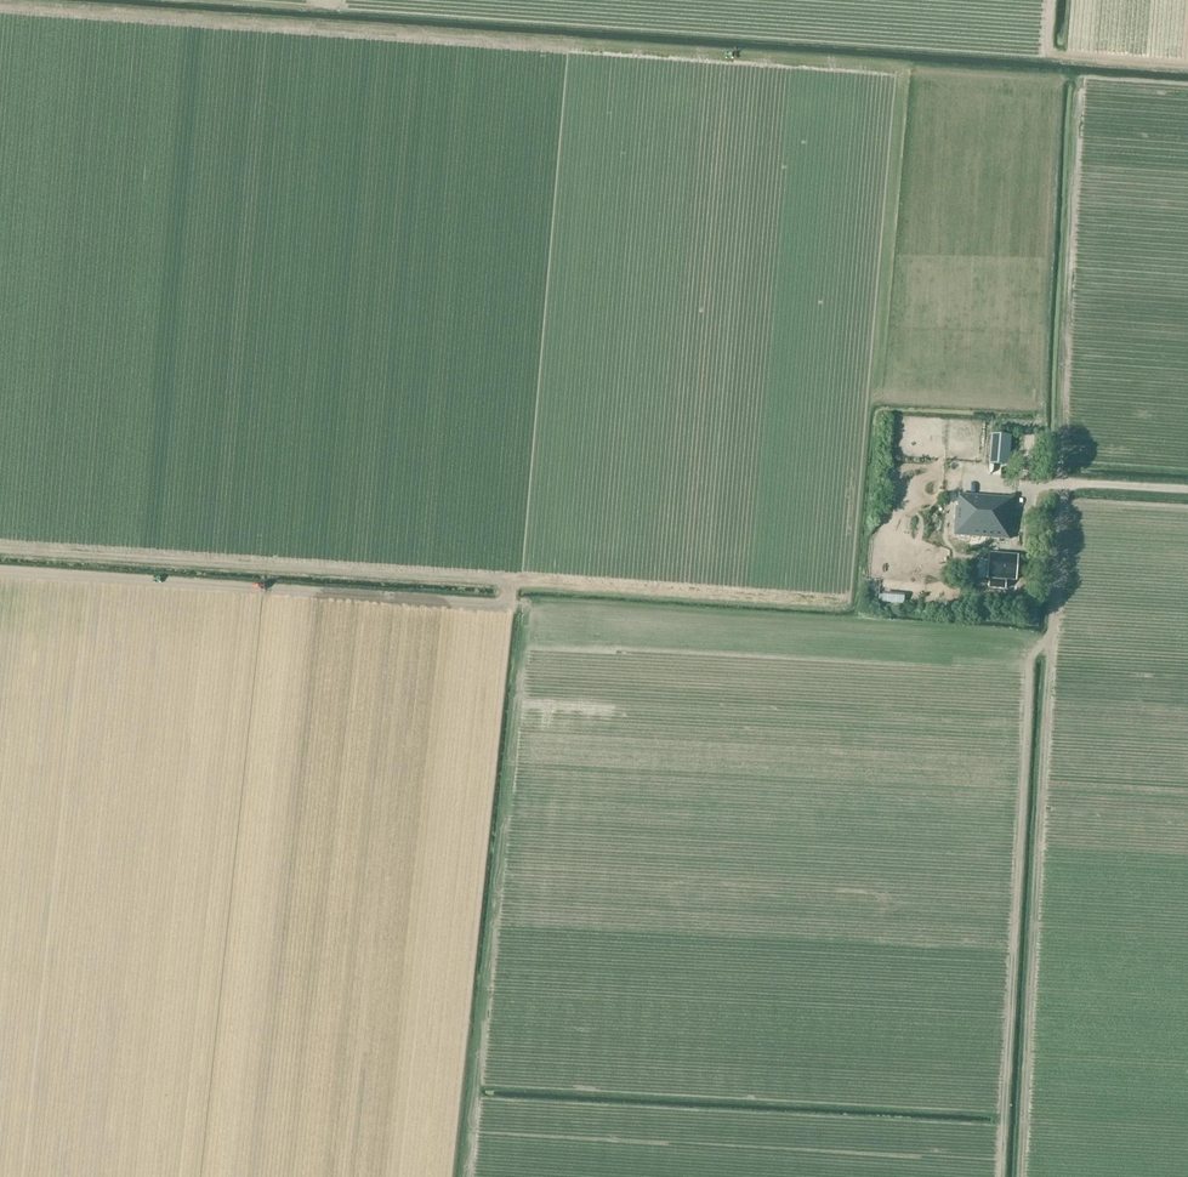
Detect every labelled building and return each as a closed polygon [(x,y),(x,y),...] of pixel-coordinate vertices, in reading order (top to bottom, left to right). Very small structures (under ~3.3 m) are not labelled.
[(992,434),(989,463),(1009,465),(1011,436),(992,434)] [(956,506),(954,536),(1011,540),(1013,499),(960,495),(959,506),(956,506)] [(1016,581),(1018,557),(988,554),(987,566),(986,571),(988,571),(988,579),(989,579),(988,588),(1004,590),(1005,580),(1016,581)] [(990,600),(979,599),(978,615),(989,616),(990,600)]
